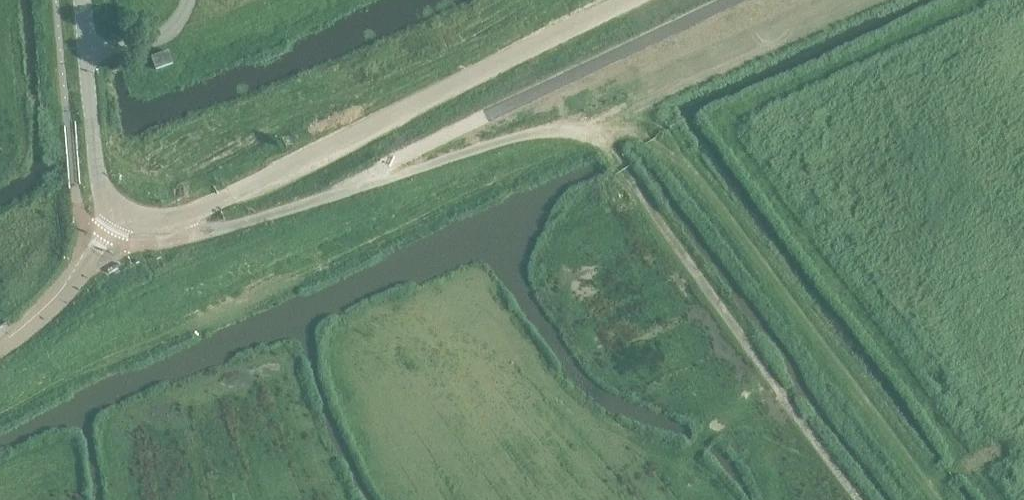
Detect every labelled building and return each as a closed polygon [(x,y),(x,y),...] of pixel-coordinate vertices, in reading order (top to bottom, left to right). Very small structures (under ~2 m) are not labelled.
[(173,64),(169,51),(152,57),(156,70),(173,64)]
